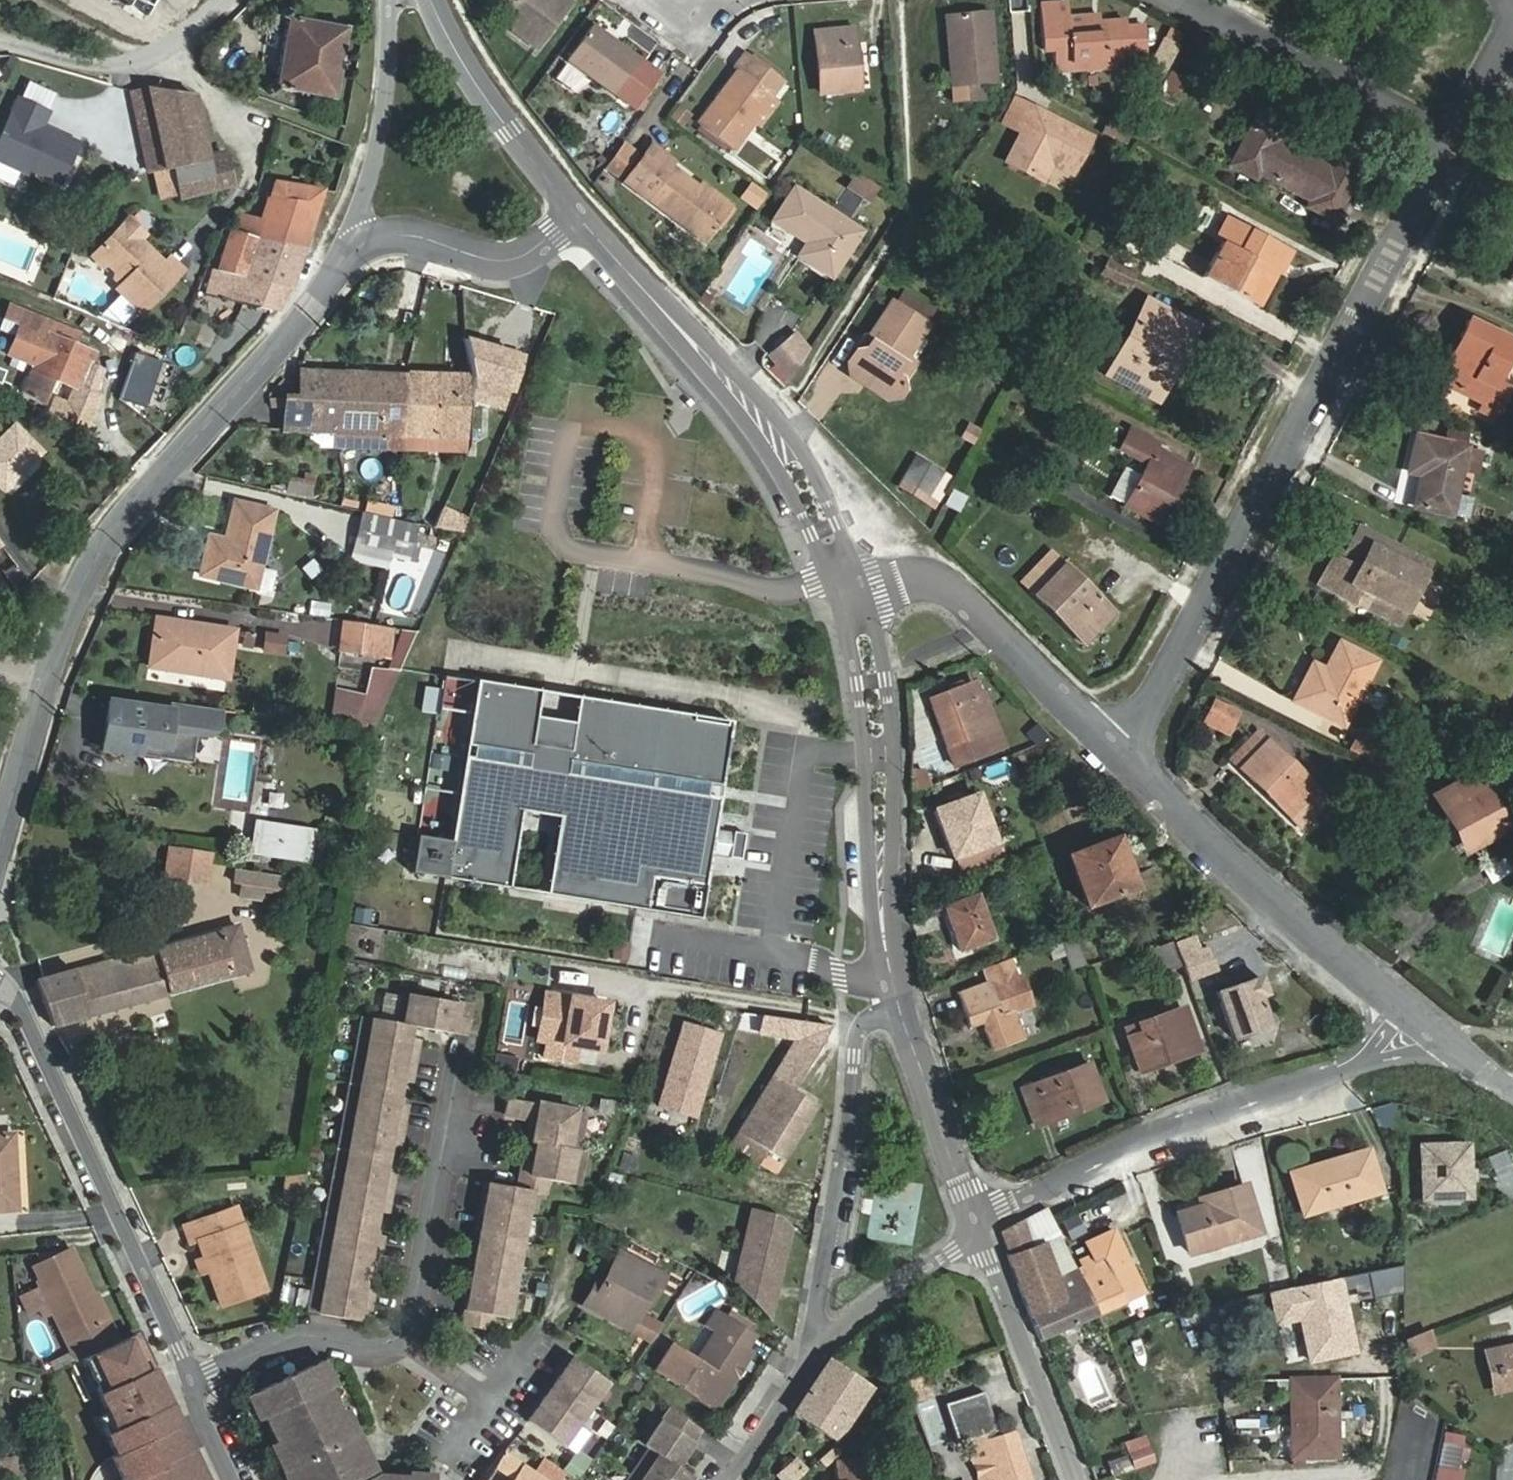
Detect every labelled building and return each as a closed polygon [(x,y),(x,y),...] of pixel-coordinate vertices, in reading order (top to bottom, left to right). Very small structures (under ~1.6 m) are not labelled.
[(145,12),(152,0),(124,0),(145,12)] [(568,0),(503,0),(510,5),(512,30),(537,48),(571,2),(568,0)] [(1127,54),(1124,20),(1098,22),(1067,24),(1065,3),(1042,4),(1046,51),(1056,50),(1057,71),(1121,66),(1121,55),(1127,54)] [(281,90),(334,100),(347,28),(294,18),(294,13),(290,10),(285,9),(281,12),(280,17),(281,21),(286,24),(275,81),(270,82),(267,86),(266,91),(269,95),(274,96),(279,94),(281,90)] [(982,82),(996,81),(991,13),(956,16),(958,41),(949,42),(953,101),(983,98),(982,82)] [(636,109),(661,75),(592,25),(568,60),(636,109)] [(853,29),(816,32),(820,91),(858,88),(853,29)] [(1163,76),(1178,47),(1164,40),(1149,69),(1163,76)] [(734,148),(783,82),(745,54),(734,70),(737,72),(700,122),(734,148)] [(1177,98),(1187,79),(1172,71),(1161,90),(1177,98)] [(164,170),(146,87),(133,90),(151,173),(164,170)] [(226,159),(209,162),(195,95),(146,87),(164,170),(176,168),(182,197),(232,187),(226,159)] [(40,127),(46,113),(19,100),(0,142),(0,160),(54,184),(73,143),(40,127)] [(1073,175),(1092,137),(1034,107),(1006,162),(1044,181),(1052,164),(1073,175)] [(1336,155),(1330,166),(1277,137),(1283,126),(1259,113),(1233,162),(1257,175),(1263,164),(1316,192),(1310,203),(1334,216),(1360,168),(1336,155)] [(622,144),(605,168),(618,178),(636,153),(622,144)] [(702,184),(699,187),(671,166),(674,162),(650,144),(623,179),(706,243),(733,207),(702,184)] [(872,203),(882,186),(856,170),(846,188),(872,203)] [(304,248),(323,190),(276,183),(262,221),(241,215),(237,230),(304,248)] [(831,275),(859,231),(794,190),(774,221),(807,244),(800,255),(831,275)] [(171,257),(165,264),(123,225),(92,257),(102,266),(108,265),(116,273),(115,279),(121,285),(117,290),(142,314),(184,270),(171,257)] [(291,288),(304,248),(237,230),(231,229),(217,273),(214,272),(208,294),(276,312),(286,287),(291,288)] [(1284,269),(1293,251),(1251,229),(1242,247),(1224,238),(1203,278),(1252,304),(1273,264),(1284,269)] [(1103,275),(1128,286),(1135,271),(1110,259),(1103,275)] [(1175,367),(1196,328),(1147,302),(1109,375),(1148,396),(1167,362),(1175,367)] [(895,376),(926,326),(891,304),(870,338),(872,340),(865,350),(855,352),(848,363),(851,376),(887,399),(899,397),(903,390),(900,379),(895,376)] [(2,318),(0,322),(0,333),(4,335),(11,323),(2,318)] [(220,326),(206,319),(195,344),(209,350),(220,326)] [(1512,345),(1512,342),(1470,321),(1461,339),(1474,345),(1455,386),(1486,401),(1482,410),(1495,416),(1510,385),(1497,378),(1512,345)] [(79,390),(94,353),(24,325),(12,354),(35,363),(23,391),(42,403),(51,378),(79,390)] [(766,355),(785,377),(816,352),(796,329),(766,355)] [(117,337),(108,358),(120,363),(129,342),(117,337)] [(522,387),(539,346),(504,339),(495,380),(522,387)] [(176,384),(184,364),(159,354),(151,374),(176,384)] [(237,428),(404,438),(406,375),(299,370),(284,368),(235,425),(237,428)] [(466,378),(406,375),(404,438),(464,441),(466,378)] [(968,422),(962,438),(976,444),(982,429),(968,422)] [(2,438),(0,436),(0,489),(3,492),(42,453),(15,425),(2,438)] [(1160,524),(1183,480),(1161,468),(1168,455),(1155,448),(1158,443),(1132,430),(1121,450),(1148,465),(1142,477),(1126,505),(1126,506),(1160,524)] [(1452,516),(1466,445),(1417,435),(1410,473),(1421,475),(1414,508),(1452,516)] [(1190,466),(1168,455),(1161,468),(1183,480),(1190,466)] [(946,474),(915,458),(900,487),(931,503),(946,474)] [(1126,505),(1142,477),(1126,469),(1111,497),(1126,505)] [(290,473),(286,495),(312,499),(315,477),(290,473)] [(1462,494),(1456,516),(1468,519),(1474,498),(1462,494)] [(201,575),(255,588),(273,512),(235,503),(226,541),(210,537),(201,575)] [(369,503),(367,512),(390,517),(392,508),(369,503)] [(414,543),(417,527),(366,516),(357,554),(389,561),(390,556),(394,539),(414,543)] [(1399,627),(1432,562),(1360,525),(1343,560),(1333,555),(1318,585),(1399,627)] [(414,543),(394,539),(390,556),(416,562),(420,545),(414,543)] [(1009,569),(1022,582),(1052,552),(1039,539),(1009,569)] [(1084,644),(1114,614),(1052,552),(1022,582),(1084,644)] [(258,590),(271,594),(279,571),(265,567),(258,590)] [(227,678),(234,631),(157,620),(150,667),(227,678)] [(388,657),(393,629),(344,622),(340,650),(388,657)] [(416,632),(400,630),(384,670),(371,669),(364,694),(354,692),(351,708),(360,711),(356,728),(373,730),(416,632)] [(265,631),(263,653),(286,655),(288,633),(265,631)] [(254,634),(244,633),(242,648),(252,649),(254,634)] [(1343,725),(1376,662),(1341,643),(1322,680),(1310,674),(1296,700),(1343,725)] [(1009,746),(988,692),(984,694),(978,679),(929,699),(955,767),(1009,746)] [(697,920),(728,724),(575,699),(570,726),(534,721),(538,693),(476,683),(450,842),(417,837),(411,874),(507,889),(519,813),(556,819),(543,895),(697,920)] [(170,709),(108,701),(102,749),(124,752),(125,748),(136,750),(136,754),(191,762),(195,732),(207,734),(218,726),(220,710),(171,703),(170,709)] [(1227,734),(1237,712),(1215,702),(1205,723),(1227,734)] [(253,703),(251,713),(268,716),(269,705),(253,703)] [(1359,733),(1351,750),(1381,765),(1389,748),(1359,733)] [(1242,768),(1292,818),(1319,791),(1268,741),(1242,768)] [(1472,847),(1504,830),(1474,775),(1442,792),(1472,847)] [(936,811),(953,857),(995,841),(977,795),(936,811)] [(288,828),(253,822),(250,842),(281,847),(283,840),(286,840),(288,828)] [(250,842),(248,855),(308,865),(314,832),(288,828),(286,840),(283,840),(281,847),(250,842)] [(742,836),(730,834),(726,858),(738,860),(742,836)] [(1135,888),(1116,838),(1068,856),(1086,906),(1135,888)] [(169,849),(165,878),(206,884),(210,855),(169,849)] [(1512,871),(1512,869),(1507,857),(1484,869),(1491,882),(1512,871)] [(277,887),(278,878),(237,873),(236,882),(243,883),(241,897),(261,900),(263,885),(277,887)] [(977,895),(945,907),(960,951),(993,939),(977,895)] [(244,964),(234,928),(35,981),(52,1026),(233,977),(230,967),(244,964)] [(1214,954),(1206,932),(1184,940),(1192,962),(1214,954)] [(1075,935),(1060,940),(1071,970),(1086,965),(1075,935)] [(1161,974),(1181,966),(1171,942),(1151,950),(1161,974)] [(1025,1038),(1014,1010),(1033,1002),(1022,974),(1016,977),(1009,959),(983,967),(988,981),(957,993),(970,1028),(982,1024),(992,1050),(1025,1038)] [(1262,998),(1269,996),(1261,974),(1214,992),(1232,1041),(1272,1027),(1262,998)] [(472,1006),(403,993),(397,1023),(362,1017),(310,1312),(358,1321),(360,1309),(370,1311),(374,1289),(364,1288),(366,1277),(376,1279),(383,1236),(373,1234),(377,1212),(387,1213),(395,1170),(385,1168),(389,1146),(399,1147),(406,1104),(397,1102),(400,1080),(410,1082),(418,1039),(408,1037),(410,1026),(452,1033),(452,1030),(468,1033),(472,1006)] [(584,1048),(592,1002),(546,994),(538,1040),(547,1042),(544,1057),(574,1062),(577,1047),(584,1048)] [(1140,1071),(1199,1050),(1184,1009),(1139,1025),(1142,1033),(1128,1039),(1140,1071)] [(659,1107),(696,1118),(720,1034),(683,1023),(659,1107)] [(781,1159),(814,1104),(791,1089),(819,1043),(798,1038),(739,1133),(768,1151),(781,1159)] [(1022,1090),(1036,1127),(1104,1101),(1090,1064),(1022,1090)] [(493,1315),(507,1317),(528,1191),(542,1194),(545,1178),(566,1182),(568,1170),(578,1171),(582,1149),(575,1148),(565,1146),(567,1132),(578,1133),(581,1110),(504,1097),(501,1113),(533,1118),(529,1142),(534,1142),(531,1159),(521,1157),(516,1188),(487,1183),(463,1326),(491,1330),(493,1315)] [(1382,1127),(1386,1124),(1393,1108),(1392,1104),(1372,1109),(1382,1127)] [(578,1133),(567,1132),(565,1146),(575,1148),(578,1133)] [(760,1164),(768,1151),(739,1133),(731,1147),(760,1164)] [(17,1210),(13,1135),(0,1136),(0,1211),(17,1210)] [(1420,1146),(1423,1200),(1472,1198),(1469,1143),(1420,1146)] [(1487,1158),(1505,1202),(1512,1199),(1512,1162),(1507,1149),(1487,1158)] [(1311,1212),(1379,1191),(1367,1151),(1334,1161),(1336,1169),(1301,1179),(1311,1212)] [(578,1171),(568,1170),(566,1182),(576,1184),(578,1171)] [(280,1202),(295,1205),(300,1174),(285,1175),(280,1202)] [(622,1179),(610,1176),(607,1189),(619,1192),(622,1179)] [(1190,1253),(1259,1233),(1245,1186),(1206,1197),(1208,1204),(1178,1213),(1190,1253)] [(781,1216),(752,1209),(738,1268),(748,1270),(743,1291),(766,1314),(774,1280),(779,1281),(792,1227),(781,1216)] [(1040,1340),(1096,1315),(1077,1271),(1070,1274),(1047,1209),(1000,1232),(1008,1253),(1006,1254),(1029,1316),(1040,1340)] [(221,1306),(265,1289),(242,1224),(232,1227),(227,1212),(184,1227),(190,1243),(197,1240),(221,1306)] [(1063,1219),(1070,1239),(1086,1233),(1079,1214),(1063,1219)] [(556,1226),(546,1224),(544,1236),(553,1238),(556,1226)] [(1088,1243),(1093,1256),(1096,1262),(1104,1259),(1108,1267),(1127,1259),(1115,1232),(1088,1243)] [(66,1341),(106,1322),(71,1250),(34,1268),(40,1280),(37,1282),(39,1286),(53,1314),(66,1341)] [(664,1277),(619,1253),(605,1280),(599,1290),(594,1288),(584,1305),(652,1341),(662,1325),(638,1313),(650,1290),(655,1293),(664,1277)] [(738,1268),(734,1283),(743,1291),(748,1270),(738,1268)] [(605,1280),(600,1277),(594,1288),(599,1290),(605,1280)] [(1337,1277),(1264,1291),(1271,1327),(1296,1322),(1304,1365),(1353,1356),(1337,1277)] [(774,1280),(766,1314),(770,1318),(779,1281),(774,1280)] [(53,1314),(39,1286),(18,1297),(27,1316),(39,1311),(42,1319),(53,1314)] [(714,1410),(759,1340),(725,1318),(696,1362),(672,1346),(655,1372),(714,1410)] [(66,1341),(76,1362),(83,1358),(120,1340),(110,1320),(106,1322),(66,1341)] [(1417,1353),(1435,1345),(1428,1330),(1405,1340),(1406,1362),(1418,1357),(1417,1353)] [(135,1334),(120,1340),(83,1358),(108,1413),(96,1418),(125,1479),(202,1479),(135,1334)] [(1512,1387),(1512,1346),(1496,1349),(1505,1389),(1512,1387)] [(288,1479),(435,1479),(436,1476),(408,1474),(408,1478),(378,1475),(359,1436),(353,1439),(328,1386),(334,1383),(322,1358),(247,1394),(259,1418),(265,1415),(290,1468),(284,1471),(288,1479)] [(572,1360),(527,1423),(560,1447),(606,1384),(572,1360)] [(844,1427),(870,1389),(828,1361),(795,1412),(833,1438),(844,1427)] [(931,1396),(927,1384),(917,1378),(905,1383),(912,1403),(931,1396)] [(1301,1457),(1336,1456),(1334,1379),(1291,1380),(1292,1412),(1300,1412),(1301,1457)] [(1014,1430),(982,1440),(980,1436),(995,1431),(983,1393),(945,1405),(957,1443),(970,1439),(972,1444),(961,1447),(964,1456),(971,1455),(979,1479),(1030,1479),(1014,1430)] [(627,1479),(688,1479),(673,1469),(698,1432),(667,1411),(642,1448),(647,1451),(627,1479)] [(605,1422),(598,1432),(606,1438),(613,1428),(605,1422)] [(1471,1437),(1444,1431),(1433,1479),(1461,1479),(1471,1437)] [(826,1465),(841,1450),(835,1444),(819,1458),(826,1465)] [(1149,1448),(1132,1453),(1137,1468),(1154,1462),(1149,1448)] [(1118,1475),(1137,1468),(1132,1453),(1113,1460),(1118,1475)] [(564,1471),(576,1479),(578,1479),(587,1466),(574,1457),(564,1471)] [(870,1459),(837,1462),(838,1479),(872,1479),(870,1459)] [(806,1471),(796,1460),(778,1477),(781,1479),(796,1479),(806,1471)] [(561,1472),(546,1462),(537,1474),(545,1479),(555,1479),(561,1472)] [(537,1474),(523,1465),(512,1479),(545,1479),(537,1474)] [(494,1468),(485,1479),(511,1479),(494,1468)]
